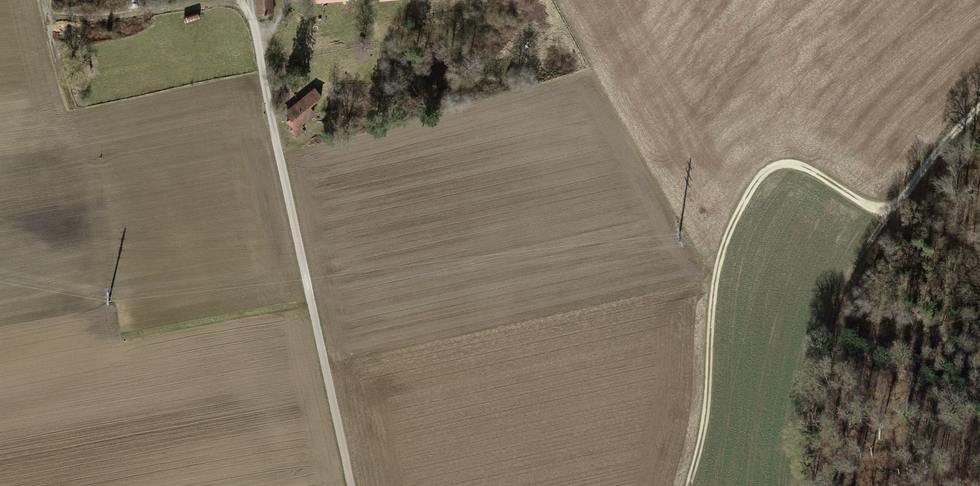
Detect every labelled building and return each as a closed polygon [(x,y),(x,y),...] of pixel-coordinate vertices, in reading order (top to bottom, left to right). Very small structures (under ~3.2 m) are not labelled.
[(256,17),(274,16),(273,0),(255,0),(256,17)] [(316,86),(284,115),(294,126),(325,97),(316,86)]
